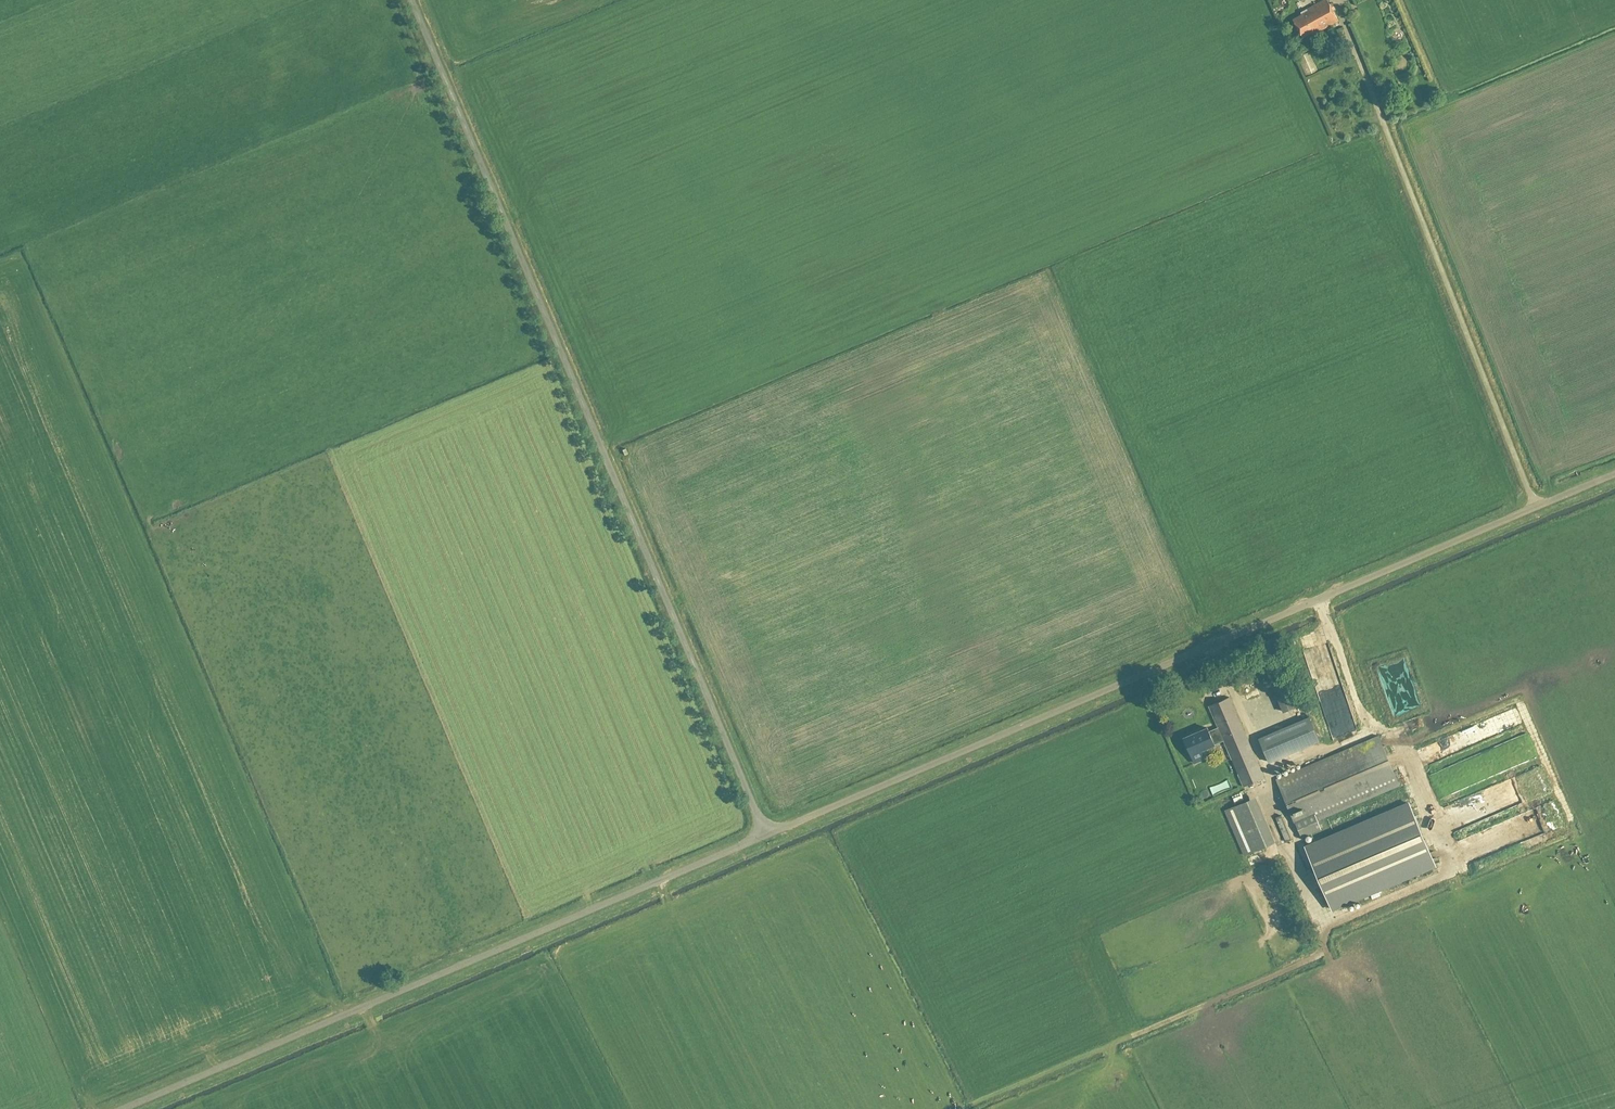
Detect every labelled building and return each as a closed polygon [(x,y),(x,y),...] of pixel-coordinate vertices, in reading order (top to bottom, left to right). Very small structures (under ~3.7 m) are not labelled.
[(1339,20),(1328,0),(1324,0),(1301,13),(1302,15),(1292,20),(1302,39),(1311,34),(1312,35),(1339,20)] [(1294,35),(1285,40),(1289,46),(1297,41),(1294,35)] [(1317,71),(1310,53),(1298,58),(1305,76),(1317,71)] [(1392,714),(1420,705),(1405,658),(1400,659),(1404,673),(1388,679),(1390,686),(1384,688),(1392,714)] [(1357,671),(1358,678),(1360,677),(1361,683),(1368,681),(1366,670),(1357,671)] [(1283,712),(1300,705),(1286,673),(1269,680),(1283,712)] [(1230,697),(1209,706),(1218,728),(1209,732),(1207,728),(1183,739),(1194,763),(1205,759),(1201,751),(1224,741),(1244,788),(1264,779),(1230,697)] [(1495,722),(1501,734),(1519,725),(1513,713),(1495,722)] [(1269,762),(1318,741),(1308,718),(1259,739),(1269,762)] [(1321,828),(1318,821),(1399,786),(1379,737),(1277,780),(1300,837),(1321,828)] [(1276,763),(1280,773),(1291,769),(1286,759),(1276,763)] [(1479,784),(1476,773),(1453,778),(1456,790),(1479,784)] [(1249,801),(1226,811),(1245,856),(1268,846),(1249,801)] [(1409,803),(1305,847),(1331,908),(1435,865),(1409,803)] [(1531,820),(1536,836),(1557,829),(1552,813),(1531,820)] [(1276,818),(1286,842),(1291,840),(1281,816),(1276,818)] [(1477,828),(1493,820),(1492,818),(1476,825),(1477,828)]
